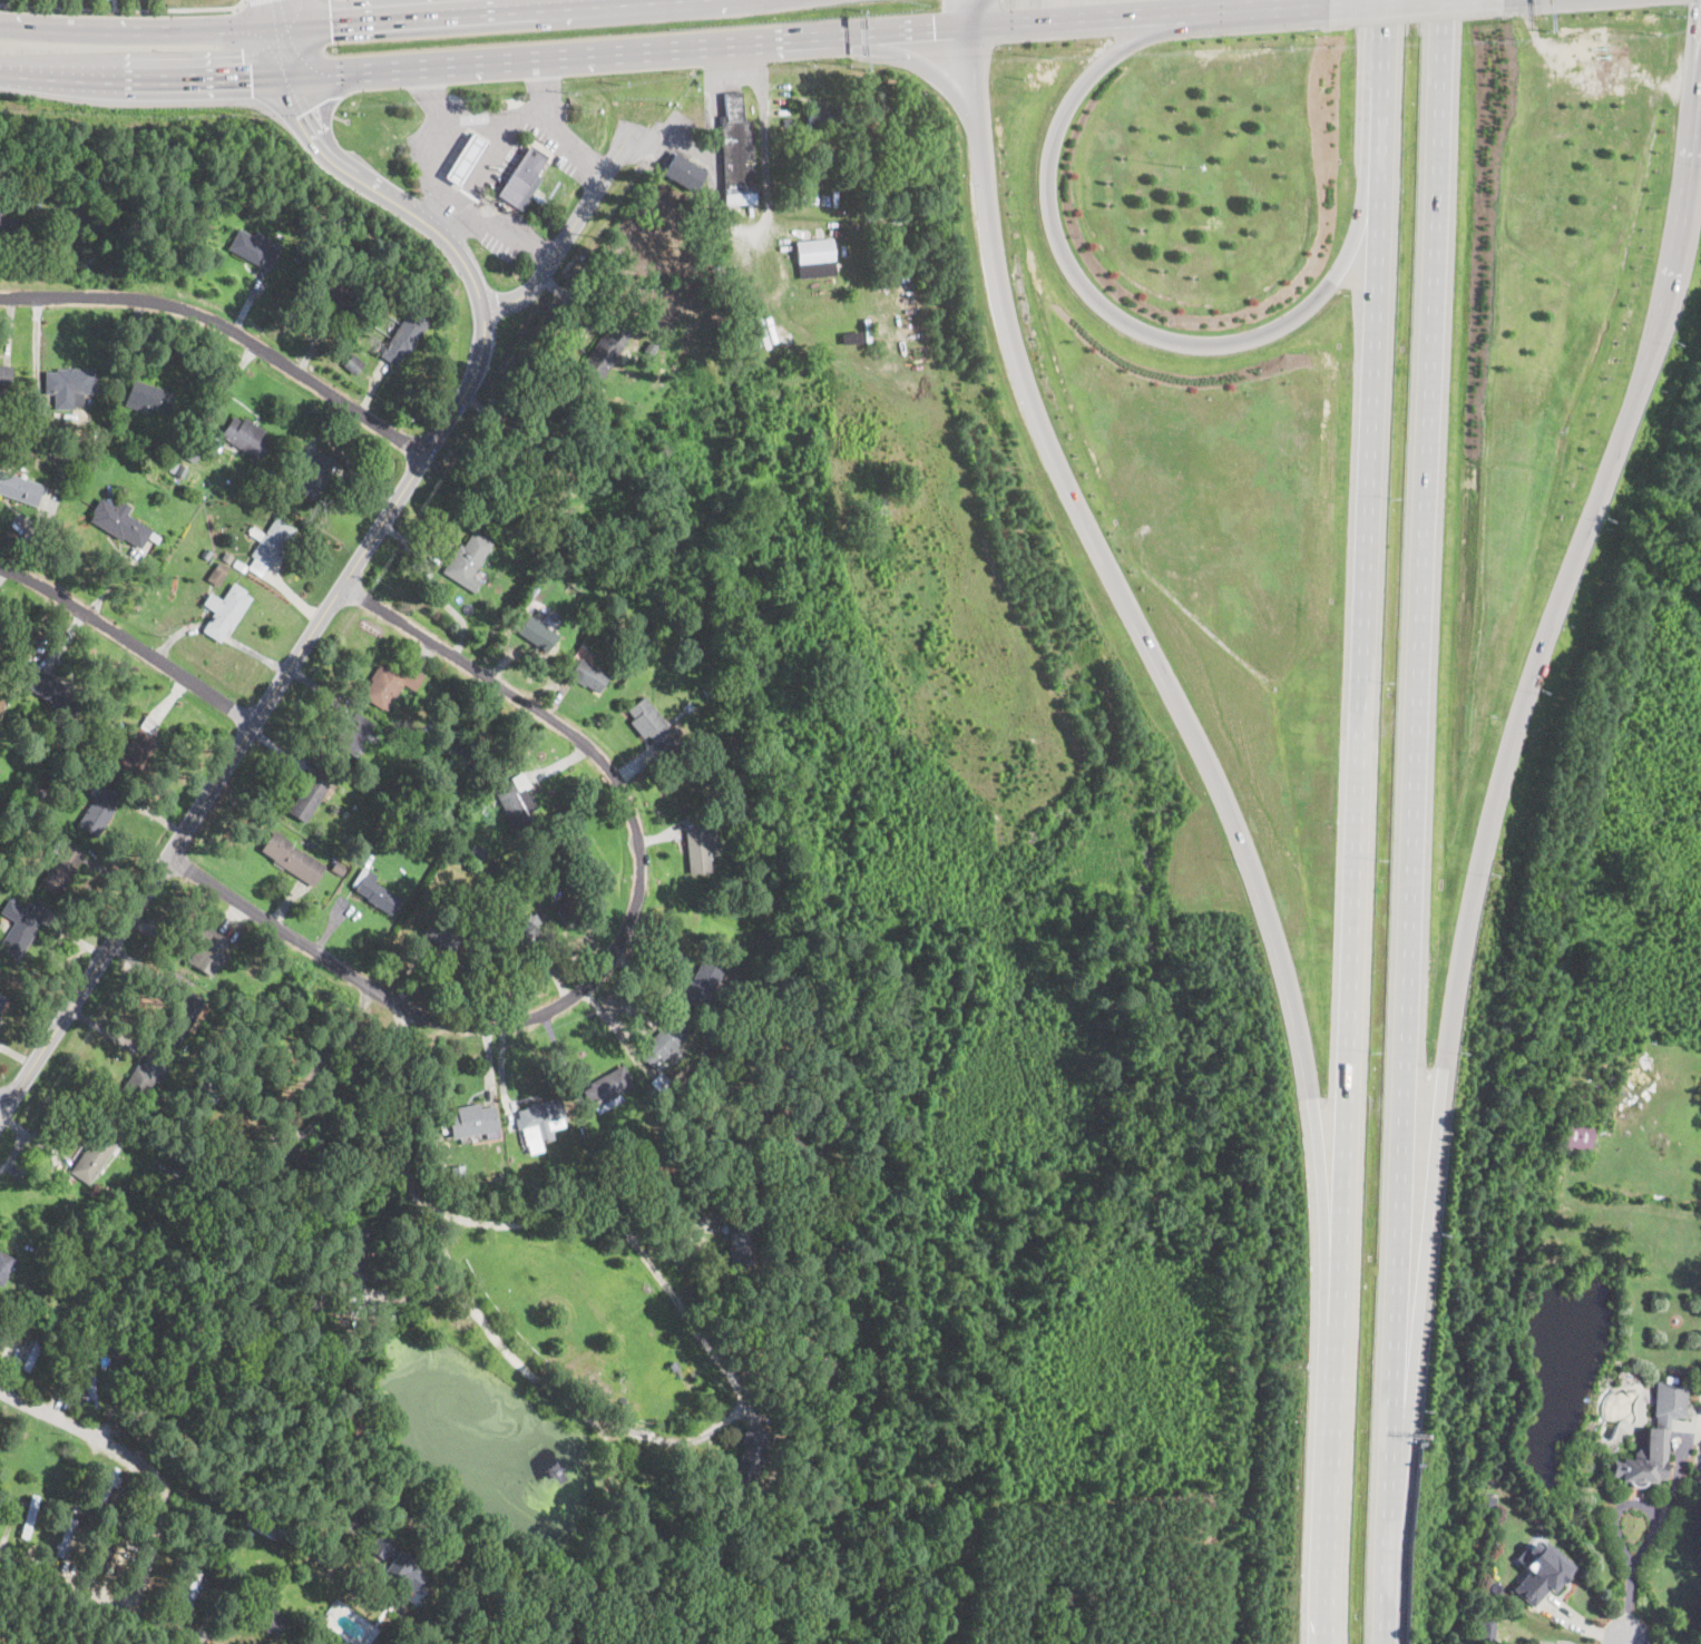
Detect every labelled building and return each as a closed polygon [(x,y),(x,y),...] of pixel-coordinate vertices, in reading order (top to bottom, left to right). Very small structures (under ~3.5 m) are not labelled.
[(742,114),(742,119),(752,119),(755,204),(724,205),(721,116),(725,116),(724,92),(741,92),(742,114)] [(824,105),(824,108),(832,107),(832,110),(839,109),(839,127),(809,129),(808,108),(819,108),(819,105),(824,105)] [(487,143),(460,186),(444,177),(471,134),(487,143)] [(527,207),(524,212),(521,211),(520,212),(496,196),(529,145),(548,157),(536,175),(541,179),(524,205),(527,207)] [(697,184),(693,193),(662,174),(674,153),(705,172),(697,184)] [(22,205),(13,206),(12,187),(21,186),(22,205)] [(335,206),(330,223),(317,219),(322,206),(324,207),(325,203),(335,206)] [(238,228),(254,236),(256,232),(270,238),(267,244),(271,246),(274,241),(282,245),(268,271),(227,249),(238,228)] [(800,280),(799,280),(794,242),(833,238),(837,275),(800,280)] [(408,282),(403,290),(388,281),(392,273),(408,282)] [(417,301),(436,312),(407,356),(403,354),(395,366),(392,364),(379,355),(408,310),(410,311),(417,301)] [(635,330),(625,345),(597,385),(577,372),(597,343),(604,332),(607,334),(620,314),(637,325),(635,330)] [(862,343),(842,345),(841,334),(861,332),(862,343)] [(361,340),(356,344),(350,339),(354,334),(361,340)] [(658,346),(652,356),(643,352),(649,341),(658,346)] [(365,364),(354,376),(342,365),(353,353),(365,364)] [(10,388),(0,387),(0,366),(12,366),(10,388)] [(74,368),(74,369),(94,369),(94,378),(97,378),(97,393),(75,394),(75,395),(79,395),(79,408),(76,408),(76,409),(55,410),(53,394),(46,394),(45,372),(56,372),(56,370),(67,370),(67,368),(74,368)] [(174,393),(165,419),(124,405),(133,380),(174,393)] [(233,415),(241,422),(244,417),(264,431),(262,434),(272,441),(257,461),(219,434),(233,415)] [(110,439),(100,439),(100,427),(110,427),(110,439)] [(70,429),(70,439),(56,439),(56,429),(70,429)] [(202,451),(194,463),(179,456),(187,442),(202,450),(202,451)] [(332,472),(323,487),(322,486),(312,500),(294,489),(301,478),(293,473),(296,468),(304,472),(319,450),(336,461),(330,471),(332,472)] [(165,463),(159,470),(150,463),(156,456),(165,463)] [(188,467),(180,478),(168,470),(175,459),(188,467)] [(37,507),(0,494),(0,470),(43,486),(38,502),(37,507)] [(151,530),(163,537),(159,542),(148,536),(140,548),(123,538),(121,540),(89,520),(94,512),(91,511),(100,496),(153,529),(151,530)] [(528,526),(522,535),(512,528),(525,509),(535,516),(528,526)] [(295,529),(284,548),(275,561),(272,559),(261,577),(247,568),(254,558),(251,555),(260,541),(247,534),(253,527),(264,534),(275,516),(295,529)] [(574,526),(573,527),(568,522),(576,516),(580,521),(574,526)] [(493,542),(472,576),(481,581),(473,595),(441,574),(448,564),(460,545),(463,547),(475,530),(493,542)] [(212,551),(207,559),(202,556),(206,548),(212,551)] [(232,556),(228,564),(221,560),(225,552),(232,556)] [(248,567),(244,574),(233,566),(236,559),(248,567)] [(228,568),(218,588),(206,581),(213,568),(215,569),(218,562),(228,568)] [(252,598),(229,633),(227,630),(219,643),(202,630),(214,611),(208,608),(209,607),(216,596),(222,600),(233,583),(246,591),(245,594),(252,598)] [(537,600),(530,610),(524,605),(530,596),(537,600)] [(547,650),(545,653),(517,633),(529,615),(557,636),(547,650)] [(628,648),(626,650),(614,640),(620,633),(633,643),(628,648)] [(598,693),(597,694),(568,676),(580,657),(608,676),(598,693)] [(390,660),(403,668),(405,665),(409,667),(409,666),(423,675),(414,691),(403,684),(394,698),(390,695),(382,710),(362,696),(372,681),(370,678),(379,665),(384,668),(390,660)] [(86,701),(72,720),(21,685),(30,672),(35,666),(86,701)] [(714,692),(707,696),(703,689),(703,688),(711,683),(716,691),(714,692)] [(668,727),(669,730),(677,724),(688,737),(664,756),(647,736),(643,740),(628,723),(633,720),(626,711),(644,696),(668,727)] [(688,713),(683,707),(688,702),(694,707),(688,713)] [(373,723),(360,744),(364,747),(356,759),(328,741),(336,726),(343,731),(355,712),(373,723)] [(163,741),(136,782),(114,767),(146,715),(158,723),(151,734),(163,741)] [(106,731),(98,744),(88,737),(96,725),(106,731)] [(538,746),(528,759),(517,748),(526,737),(538,746)] [(330,779),(323,791),(307,783),(311,777),(314,771),(330,779)] [(527,822),(515,829),(496,793),(514,783),(511,779),(524,772),(532,786),(526,791),(535,809),(529,812),(532,819),(527,822)] [(48,787),(42,797),(31,791),(37,782),(48,787)] [(124,794),(96,839),(76,825),(104,782),(124,794)] [(439,789),(433,796),(424,790),(430,782),(439,789)] [(310,803),(299,820),(286,811),(300,794),(311,802),(310,803)] [(362,800),(359,805),(352,802),(355,796),(362,800)] [(746,820),(731,822),(730,806),(745,805),(746,820)] [(410,825),(400,839),(388,829),(399,815),(410,825)] [(697,873),(688,874),(685,828),(712,826),(713,839),(707,840),(711,872),(697,873)] [(291,844),(302,852),(303,851),(326,867),(313,887),(261,850),(274,830),(292,843),(291,844)] [(430,840),(424,848),(419,843),(424,835),(430,840)] [(461,836),(475,845),(476,843),(487,851),(481,860),(457,843),(461,836)] [(85,851),(61,894),(39,883),(63,839),(85,851)] [(756,847),(757,851),(760,850),(762,869),(752,870),(751,850),(752,850),(751,847),(756,847)] [(493,873),(488,877),(483,865),(496,860),(500,869),(493,872),(493,873)] [(345,869),(341,877),(331,869),(335,862),(345,869)] [(390,914),(365,900),(366,898),(354,890),(355,888),(351,885),(363,868),(377,877),(373,882),(400,899),(390,914)] [(586,919),(567,929),(555,906),(574,896),(586,919)] [(14,962),(0,952),(0,942),(13,922),(0,913),(0,911),(9,899),(23,908),(28,900),(48,914),(14,962)] [(536,914),(540,923),(536,926),(539,932),(549,927),(559,947),(545,953),(540,945),(538,947),(532,936),(530,937),(532,940),(521,946),(496,960),(483,938),(529,913),(530,916),(535,913),(536,914)] [(436,914),(442,918),(441,921),(463,932),(452,953),(437,945),(438,943),(422,934),(432,916),(434,917),(436,914)] [(227,955),(219,966),(218,965),(209,978),(187,962),(196,949),(190,945),(204,924),(228,941),(222,951),(227,955)] [(703,1010),(702,1011),(683,1002),(687,994),(685,992),(702,960),(723,971),(703,1010)] [(676,1056),(673,1058),(671,1061),(667,1058),(655,1070),(638,1054),(669,1020),(686,1036),(675,1048),(680,1051),(676,1056)] [(164,1064),(135,1108),(117,1096),(138,1064),(140,1065),(148,1054),(164,1064)] [(251,1059),(244,1071),(235,1067),(241,1054),(251,1059)] [(622,1100),(608,1108),(598,1114),(595,1108),(593,1109),(581,1092),(590,1086),(589,1084),(594,1082),(620,1065),(633,1086),(620,1094),(623,1099),(622,1100)] [(664,1090),(661,1094),(649,1083),(661,1073),(671,1084),(664,1090)] [(222,1089),(215,1099),(207,1094),(214,1084),(222,1089)] [(556,1128),(553,1129),(555,1139),(541,1143),(544,1152),(529,1155),(527,1145),(525,1145),(521,1129),(517,1131),(514,1118),(518,1117),(516,1112),(525,1109),(525,1106),(564,1096),(565,1096),(567,1105),(563,1106),(567,1126),(556,1128)] [(479,1104),(479,1108),(493,1105),(499,1138),(486,1141),(485,1133),(458,1138),(456,1129),(450,1131),(449,1126),(441,1127),(440,1119),(449,1117),(448,1115),(457,1113),(456,1108),(479,1104)] [(1593,1136),(1591,1151),(1562,1146),(1565,1123),(1594,1127),(1593,1136)] [(91,1180),(89,1185),(69,1172),(98,1129),(117,1143),(91,1180)] [(613,1162),(608,1164),(605,1157),(616,1153),(618,1159),(613,1162)] [(197,1161),(193,1170),(180,1163),(185,1154),(197,1161)] [(465,1184),(452,1185),(451,1166),(463,1165),(465,1184)] [(592,1181),(578,1183),(577,1176),(595,1173),(596,1180),(592,1181)] [(742,1266),(731,1268),(727,1247),(731,1247),(726,1222),(749,1219),(755,1264),(742,1266)] [(2,1288),(0,1286),(0,1250),(17,1259),(2,1288)] [(32,1308),(27,1312),(21,1307),(27,1301),(32,1308)] [(26,1313),(21,1322),(8,1315),(12,1307),(26,1313)] [(48,1332),(28,1372),(21,1369),(40,1329),(48,1332)] [(97,1408),(88,1409),(84,1367),(92,1367),(97,1408)] [(1689,1383),(1687,1419),(1671,1418),(1670,1430),(1668,1430),(1665,1480),(1655,1479),(1655,1482),(1621,1481),(1621,1478),(1611,1477),(1612,1462),(1621,1462),(1622,1459),(1632,1459),(1632,1448),(1646,1449),(1648,1428),(1653,1429),(1656,1381),(1689,1383)] [(173,1419),(172,1445),(163,1445),(164,1419),(173,1419)] [(119,1469),(100,1509),(92,1506),(111,1466),(119,1469)] [(40,1497),(28,1539),(19,1537),(31,1495),(40,1497)] [(1495,1505),(1486,1505),(1486,1495),(1495,1495),(1495,1505)] [(80,1521),(67,1558),(56,1555),(70,1517),(80,1521)] [(116,1543),(102,1575),(95,1572),(111,1532),(119,1535),(116,1543)] [(391,1548),(393,1549),(394,1548),(413,1562),(411,1565),(428,1576),(420,1586),(427,1591),(422,1598),(403,1585),(398,1594),(370,1575),(379,1562),(382,1565),(384,1562),(369,1550),(379,1536),(393,1546),(391,1548)] [(1535,1543),(1542,1548),(1545,1544),(1574,1572),(1554,1593),(1550,1589),(1532,1607),(1513,1589),(1529,1572),(1524,1567),(1533,1557),(1526,1550),(1535,1543)] [(201,1572),(197,1582),(199,1583),(190,1606),(174,1606),(169,1605),(173,1595),(185,1599),(192,1579),(193,1581),(196,1569),(201,1572)] [(293,1618),(277,1638),(237,1612),(254,1591),(293,1618)]
